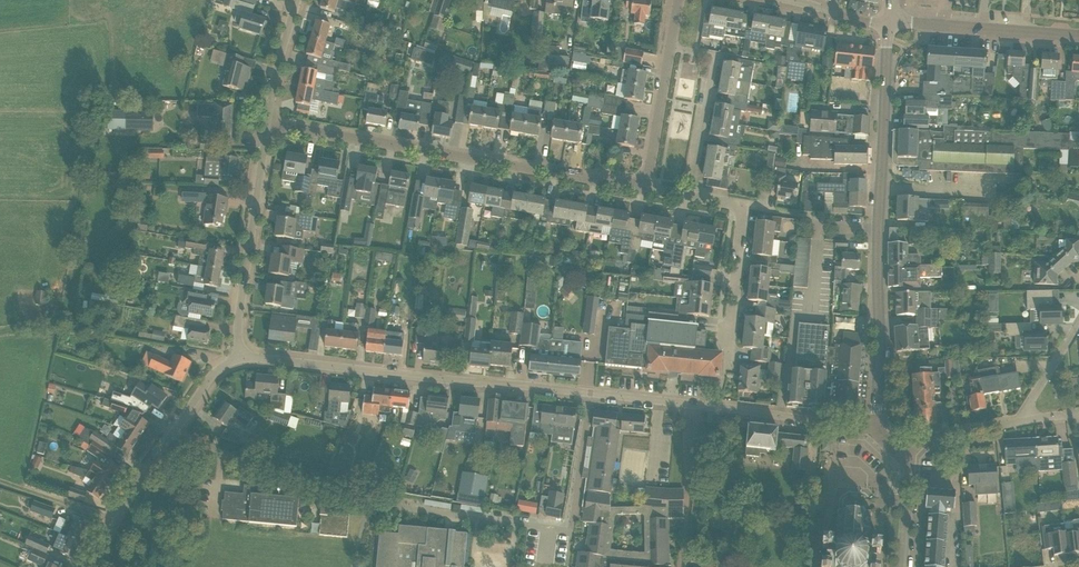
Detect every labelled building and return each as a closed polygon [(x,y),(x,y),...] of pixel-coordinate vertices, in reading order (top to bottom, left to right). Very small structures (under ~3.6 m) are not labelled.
[(254,6),(235,0),(231,0),(229,7),(238,10),(234,21),(241,23),(240,29),(261,35),(263,27),(265,28),(267,22),(265,22),(265,20),(254,17),(251,16),(254,6)] [(331,11),(334,12),(335,8),(345,11),(346,7),(354,10),(356,3),(346,0),(323,0),(320,8),(331,11)] [(449,0),(439,0),(430,28),(441,32),(451,1),(449,0)] [(483,0),(472,0),(472,22),(483,22),(483,0)] [(484,3),(483,21),(487,21),(488,9),(489,9),(489,7),(511,11),(513,12),(514,0),(485,0),(484,3)] [(539,0),(530,0),(529,10),(537,11),(538,0),(539,0)] [(573,2),(573,0),(547,0),(546,13),(546,12),(570,15),(570,17),(571,17),(573,2)] [(590,19),(608,21),(611,0),(593,0),(590,19)] [(644,25),(646,15),(650,16),(652,1),(644,0),(628,0),(627,7),(632,8),(632,14),(636,14),(635,24),(644,25)] [(723,35),(727,12),(713,9),(712,11),(706,10),(701,38),(709,39),(709,37),(723,39),(723,35)] [(543,13),(535,12),(533,25),(542,26),(543,13)] [(746,31),(748,17),(742,16),(742,14),(727,12),(723,35),(745,39),(746,31)] [(766,40),(769,19),(754,17),(754,18),(748,17),(746,31),(745,39),(745,40),(750,41),(750,42),(765,45),(766,40)] [(781,42),(788,44),(788,40),(791,24),(784,23),(785,22),(769,19),(766,40),(765,45),(764,48),(774,49),(774,47),(780,48),(781,42)] [(316,21),(311,38),(326,42),(328,35),(334,37),(336,33),(329,30),(330,25),(316,21)] [(339,28),(349,32),(349,33),(353,34),(354,31),(353,31),(354,26),(340,22),(339,28)] [(787,57),(787,61),(799,63),(802,46),(803,47),(803,44),(823,48),(823,50),(827,29),(799,24),(796,42),(788,40),(788,44),(787,47),(788,47),(786,55),(788,55),(787,57)] [(398,38),(401,29),(390,26),(388,35),(398,38)] [(335,45),(334,45),(326,42),(311,38),(306,55),(321,59),(319,65),(335,69),(337,63),(332,61),(334,53),(333,52),(335,45)] [(336,38),(334,45),(335,45),(347,48),(349,42),(336,38)] [(436,50),(438,44),(426,41),(424,47),(436,50)] [(609,53),(617,54),(618,46),(610,45),(609,53)] [(835,56),(834,66),(842,66),(842,69),(845,70),(844,78),(851,79),(861,80),(872,81),(875,49),(837,45),(835,56)] [(559,48),(542,46),(538,72),(567,75),(569,57),(558,56),(559,48)] [(589,50),(575,47),(574,54),(588,56),(589,50)] [(422,62),(425,51),(415,48),(412,59),(422,62)] [(644,53),(618,48),(617,62),(624,63),(641,66),(644,53)] [(922,96),(952,96),(954,96),(956,72),(957,51),(928,49),(927,65),(926,87),(923,87),(922,96)] [(986,52),(957,51),(956,72),(954,96),(992,96),(993,86),(994,75),(984,74),(984,69),(985,69),(985,63),(986,52)] [(1014,67),(1024,67),(1025,54),(1009,53),(1008,66),(1007,74),(1014,75),(1014,67)] [(244,59),(234,56),(228,55),(225,67),(228,67),(223,86),(242,91),(245,82),(247,83),(251,68),(243,66),(244,59)] [(1041,70),(1040,79),(1049,80),(1049,79),(1056,80),(1057,70),(1058,70),(1059,56),(1042,55),(1041,70)] [(784,66),(785,58),(778,56),(776,64),(784,66)] [(822,67),(831,68),(833,58),(823,57),(822,67)] [(1073,57),(1072,72),(1065,72),(1065,82),(1065,100),(1074,100),(1074,84),(1076,81),(1078,81),(1078,57),(1073,57)] [(463,59),(460,71),(469,74),(473,62),(463,59)] [(738,81),(747,83),(749,69),(753,69),(754,62),(734,59),(733,65),(724,63),(721,78),(737,81),(738,81)] [(787,61),(785,79),(805,81),(807,64),(799,63),(787,61)] [(337,63),(335,69),(350,73),(352,66),(337,63)] [(473,63),(471,76),(477,77),(479,64),(473,63)] [(322,91),(325,80),(326,75),(333,76),(335,69),(319,65),(317,72),(303,69),(299,86),(322,91)] [(498,75),(501,75),(502,67),(494,66),(492,76),(498,77),(498,75)] [(620,83),(645,88),(647,74),(623,70),(620,83)] [(1040,79),(1041,70),(1030,70),(1029,84),(1028,102),(1038,102),(1039,79),(1040,79)] [(548,74),(534,72),(534,79),(548,80),(548,74)] [(728,95),(727,101),(747,105),(751,84),(747,83),(738,81),(737,81),(721,78),(719,93),(728,95)] [(839,80),(838,87),(857,89),(858,81),(839,80)] [(1065,101),(1065,100),(1065,82),(1052,82),(1050,101),(1065,101)] [(385,126),(387,115),(387,112),(382,111),(384,96),(377,95),(378,85),(367,83),(363,109),(369,110),(367,123),(385,126)] [(624,107),(625,98),(642,102),(645,88),(620,83),(620,84),(618,83),(615,97),(605,95),(604,99),(603,104),(624,107)] [(1029,84),(1021,84),(1020,84),(1018,101),(1028,102),(1029,84)] [(390,93),(397,94),(398,86),(392,85),(390,93)] [(333,93),(332,92),(322,91),(299,86),(296,103),(298,104),(297,111),(309,114),(310,111),(317,113),(319,102),(321,102),(337,105),(339,94),(338,94),(333,93)] [(467,99),(463,118),(470,120),(469,124),(483,127),(486,109),(487,103),(481,102),(480,108),(473,106),(475,89),(469,88),(467,96),(467,98),(467,99)] [(509,95),(505,125),(511,126),(510,131),(524,134),(527,116),(514,113),(515,107),(513,107),(515,96),(516,89),(511,88),(509,95)] [(839,88),(839,96),(866,99),(867,91),(839,88)] [(409,92),(400,91),(394,122),(400,123),(399,128),(418,131),(419,121),(429,123),(431,107),(432,105),(407,101),(409,92)] [(505,125),(509,95),(504,94),(502,105),(495,103),(494,110),(486,109),(483,127),(497,129),(498,124),(505,125)] [(467,96),(459,95),(455,122),(463,123),(463,118),(467,99),(467,98),(467,96)] [(592,108),(602,110),(603,104),(604,99),(588,96),(587,107),(591,108),(592,108)] [(937,118),(938,110),(951,110),(952,96),(922,96),(922,102),(905,101),(905,116),(905,117),(924,118),(924,117),(937,118)] [(214,123),(213,140),(231,141),(233,103),(214,101),(213,106),(197,105),(197,116),(213,117),(212,123),(214,123)] [(435,120),(432,134),(451,137),(453,123),(447,122),(449,116),(448,103),(438,101),(435,120)] [(714,121),(739,125),(741,111),(745,112),(762,114),(763,107),(747,105),(727,101),(726,108),(716,106),(714,121)] [(547,120),(548,114),(550,103),(545,102),(543,113),(541,115),(540,115),(541,109),(529,107),(527,116),(524,134),(538,136),(541,119),(547,120)] [(618,130),(619,130),(637,133),(639,119),(622,116),(624,107),(603,104),(602,110),(602,114),(620,117),(618,130)] [(585,107),(582,125),(582,126),(589,127),(589,124),(590,116),(592,108),(591,108),(587,107),(585,107)] [(127,131),(153,131),(153,111),(137,111),(108,111),(108,131),(127,131)] [(822,132),(824,113),(812,112),(810,131),(822,132)] [(834,133),(836,115),(836,114),(824,113),(822,132),(834,133)] [(869,118),(836,115),(834,133),(867,135),(869,118)] [(589,124),(601,126),(602,118),(590,116),(589,124)] [(903,127),(914,127),(928,128),(928,125),(937,126),(937,118),(924,117),(924,118),(905,117),(905,116),(903,116),(903,127)] [(1041,123),(1045,132),(1054,128),(1050,119),(1041,123)] [(565,141),(568,123),(554,120),(551,138),(565,141)] [(737,134),(739,125),(714,121),(711,136),(721,138),(720,144),(735,146),(739,147),(741,135),(737,134)] [(770,122),(768,130),(778,132),(779,123),(770,122)] [(582,125),(568,123),(565,141),(579,143),(582,126),(582,125)] [(599,136),(601,126),(589,124),(589,127),(587,134),(593,135),(599,136)] [(778,135),(797,136),(798,136),(798,130),(798,129),(799,127),(784,125),(779,125),(778,132),(778,135)] [(634,147),(637,133),(619,130),(617,144),(634,147)] [(892,161),(892,162),(892,163),(893,163),(893,164),(894,165),(895,165),(895,166),(896,166),(897,166),(916,167),(916,166),(919,167),(918,170),(930,171),(1021,175),(1022,169),(1025,169),(1025,163),(1022,163),(1023,151),(1023,149),(1060,150),(1059,164),(1060,165),(1061,165),(1067,165),(1068,149),(1069,135),(991,131),(991,133),(956,132),(956,134),(943,133),(930,133),(931,132),(904,131),(893,130),(892,160),(892,161)] [(1078,161),(1078,133),(1069,132),(1069,135),(1068,149),(1067,165),(1068,165),(1068,167),(1078,167),(1078,161)] [(867,165),(867,148),(856,147),(842,147),(842,140),(821,140),(821,138),(806,137),(798,136),(797,136),(796,143),(803,144),(803,155),(810,156),(809,159),(821,160),(821,159),(834,160),(834,164),(856,165),(867,165)] [(735,146),(720,144),(717,143),(716,149),(709,148),(708,156),(706,157),(706,162),(707,163),(706,163),(727,167),(729,156),(733,157),(735,146)] [(164,150),(139,150),(139,161),(147,161),(147,158),(164,158),(164,150)] [(766,172),(773,173),(774,172),(774,166),(775,159),(776,153),(768,152),(767,166),(766,172)] [(223,154),(207,153),(204,183),(218,185),(219,175),(236,176),(238,159),(223,157),(223,154)] [(295,191),(308,194),(310,180),(303,179),(307,158),(288,154),(285,172),(284,172),(282,182),(296,184),(295,191)] [(775,159),(774,166),(782,167),(783,160),(775,159)] [(318,185),(329,187),(328,196),(341,198),(344,181),(337,180),(340,163),(322,160),(319,178),(318,185)] [(729,167),(727,167),(706,163),(704,178),(707,179),(706,186),(727,190),(729,182),(727,182),(729,167)] [(348,212),(351,199),(356,200),(357,191),(376,195),(378,183),(376,183),(378,170),(377,169),(377,168),(369,167),(369,168),(359,166),(357,180),(345,177),(344,181),(341,198),(339,211),(348,212)] [(150,168),(138,168),(138,179),(150,179),(150,168)] [(772,180),(773,173),(766,172),(765,179),(772,180)] [(392,173),(390,184),(389,189),(380,188),(375,219),(379,219),(383,220),(384,210),(385,204),(404,207),(407,188),(408,188),(408,187),(410,176),(392,173)] [(775,174),(773,173),(772,180),(771,190),(777,191),(776,197),(782,198),(782,200),(795,202),(798,184),(784,182),(785,175),(775,174)] [(822,193),(834,193),(866,194),(866,181),(855,180),(855,174),(843,174),(843,184),(817,183),(817,193),(822,193)] [(424,195),(424,197),(423,204),(437,206),(437,203),(438,198),(441,181),(427,179),(424,195)] [(455,183),(441,181),(438,198),(437,203),(445,204),(444,211),(459,214),(461,202),(452,201),(455,183)] [(318,185),(310,184),(308,198),(315,199),(318,185)] [(483,204),(484,204),(487,189),(472,186),(469,202),(476,203),(476,206),(477,208),(480,208),(483,207),(483,204)] [(183,189),(182,199),(205,200),(206,191),(183,189)] [(504,219),(504,217),(508,194),(502,193),(502,191),(487,189),(484,204),(493,206),(491,216),(504,219)] [(802,192),(801,201),(809,202),(810,193),(802,192)] [(833,213),(847,214),(848,205),(850,205),(849,208),(866,208),(866,194),(834,193),(833,213)] [(508,194),(504,217),(525,221),(527,212),(530,196),(514,194),(514,195),(508,194)] [(423,204),(424,197),(413,195),(409,218),(420,220),(422,207),(423,204)] [(228,199),(207,196),(203,224),(215,226),(216,223),(222,224),(224,209),(226,210),(228,199)] [(547,223),(548,216),(551,201),(545,200),(545,199),(530,196),(527,212),(535,213),(533,221),(547,223)] [(929,200),(898,198),(897,220),(928,222),(929,200)] [(938,200),(937,208),(949,209),(949,201),(938,200)] [(547,223),(553,224),(555,217),(569,219),(572,204),(557,201),(557,202),(551,201),(548,216),(547,223)] [(800,203),(800,211),(809,212),(809,203),(800,203)] [(962,229),(1004,231),(1011,231),(1011,229),(1012,217),(988,216),(988,205),(963,203),(962,222),(962,229)] [(575,231),(588,233),(593,209),(587,208),(587,206),(572,204),(569,219),(577,221),(575,231)] [(296,214),(299,215),(300,209),(297,208),(297,207),(290,206),(290,209),(286,209),(286,213),(296,214)] [(462,209),(456,244),(457,245),(457,248),(464,249),(464,246),(467,246),(473,211),(462,209)] [(593,209),(588,233),(601,235),(603,226),(611,227),(614,211),(599,209),(599,210),(593,209)] [(632,235),(625,233),(629,214),(614,211),(611,227),(610,235),(623,237),(620,253),(629,255),(630,249),(632,236),(631,236),(632,235)] [(287,238),(293,239),(294,231),(303,232),(303,230),(310,232),(310,231),(312,217),(307,216),(305,216),(299,215),(296,214),(295,221),(278,218),(276,236),(287,238)] [(632,236),(630,249),(639,250),(639,247),(652,250),(653,242),(657,219),(642,216),(639,232),(638,237),(632,236)] [(773,240),(774,231),(780,232),(782,218),(763,216),(763,223),(757,222),(755,238),(773,240)] [(671,266),(675,244),(669,243),(673,222),(657,219),(653,242),(665,244),(662,258),(664,258),(663,264),(671,266)] [(138,220),(137,230),(147,231),(148,222),(138,220)] [(724,230),(725,223),(717,222),(716,229),(724,230)] [(684,246),(696,248),(700,226),(685,224),(683,235),(681,245),(675,244),(671,266),(670,272),(679,274),(680,269),(684,246)] [(701,227),(700,226),(696,248),(711,251),(715,229),(708,228),(708,226),(701,224),(701,227)] [(923,245),(923,228),(908,229),(908,245),(923,245)] [(888,266),(920,266),(920,258),(917,255),(907,255),(907,243),(901,243),(901,236),(898,236),(898,229),(889,229),(889,244),(888,244),(888,266)] [(432,237),(431,245),(447,247),(448,238),(432,237)] [(223,253),(213,251),(208,250),(209,244),(179,238),(177,247),(185,248),(194,250),(193,255),(200,256),(198,266),(199,266),(220,270),(223,253)] [(758,263),(762,263),(776,264),(777,257),(771,256),(772,244),(773,240),(755,238),(755,242),(754,254),(759,255),(758,263)] [(811,239),(797,238),(797,243),(797,245),(811,246),(811,239)] [(354,247),(369,248),(371,241),(365,240),(355,239),(354,247)] [(469,248),(476,250),(478,242),(470,241),(469,248)] [(522,241),(521,252),(541,255),(542,244),(522,241)] [(1053,257),(1064,269),(1070,264),(1070,262),(1078,263),(1078,242),(1066,241),(1065,248),(1060,248),(1060,250),(1053,257)] [(478,242),(476,250),(489,252),(490,245),(478,242)] [(334,244),(322,243),(321,252),(333,253),(334,244)] [(520,245),(513,244),(512,252),(519,253),(520,245)] [(810,253),(811,246),(797,245),(796,252),(810,253)] [(988,253),(1001,254),(1001,246),(989,245),(988,253)] [(270,274),(281,275),(288,276),(290,262),(303,264),(305,250),(281,246),(279,257),(273,255),(270,274)] [(396,255),(376,252),(375,259),(378,259),(378,260),(395,263),(396,255)] [(600,253),(591,252),(591,260),(599,261),(600,253)] [(810,260),(810,253),(796,252),(795,259),(810,260)] [(1000,267),(1001,254),(988,253),(988,267),(1000,267)] [(848,269),(858,270),(859,256),(843,255),(841,272),(841,278),(847,279),(848,269)] [(560,258),(550,257),(549,267),(559,268),(560,258)] [(1064,269),(1053,257),(1045,263),(1035,263),(1034,285),(1056,286),(1056,274),(1058,274),(1064,269)] [(809,267),(810,260),(795,259),(795,266),(809,267)] [(776,264),(762,263),(761,268),(752,267),(750,283),(768,285),(769,277),(779,278),(781,265),(776,264)] [(194,275),(193,282),(217,287),(220,270),(199,266),(197,276),(194,275)] [(694,266),(693,275),(700,276),(711,278),(712,269),(694,266)] [(795,266),(794,273),(808,274),(809,267),(795,266)] [(888,266),(888,287),(918,287),(918,278),(940,278),(940,293),(953,293),(954,270),(954,268),(941,268),(941,266),(920,266),(888,266)] [(679,274),(670,272),(665,272),(664,278),(664,281),(684,283),(683,290),(691,291),(690,298),(711,301),(713,286),(699,284),(700,276),(693,275),(692,277),(679,275),(679,274)] [(794,273),(794,275),(794,280),(808,281),(808,274),(794,273)] [(332,282),(341,283),(342,275),(333,274),(332,282)] [(105,275),(104,280),(107,281),(107,282),(123,285),(124,278),(105,275)] [(178,287),(185,289),(189,289),(191,281),(180,279),(178,287)] [(291,308),(294,289),(308,291),(309,283),(282,279),(280,288),(268,286),(265,304),(291,308)] [(807,288),(808,281),(794,280),(793,287),(807,288)] [(842,310),(846,310),(857,311),(859,287),(847,286),(841,286),(841,281),(834,281),(833,296),(843,296),(842,310)] [(748,300),(759,301),(765,302),(764,309),(776,310),(776,309),(790,311),(791,302),(778,301),(776,301),(777,295),(767,294),(768,285),(750,283),(748,300)] [(566,285),(559,291),(565,298),(572,292),(566,285)] [(189,289),(185,289),(183,303),(190,305),(189,313),(213,317),(215,303),(210,302),(212,293),(197,291),(189,289)] [(1053,291),(1026,292),(1027,311),(1039,311),(1039,324),(1061,323),(1061,306),(1053,306),(1053,291)] [(37,292),(36,305),(48,306),(49,293),(37,292)] [(356,303),(355,317),(364,318),(366,305),(363,304),(365,293),(359,292),(357,303),(356,303)] [(896,316),(908,315),(916,316),(917,321),(938,321),(938,309),(931,309),(930,293),(914,293),(907,293),(896,293),(896,316)] [(628,295),(620,294),(619,301),(627,302),(628,295)] [(989,303),(998,303),(998,294),(989,294),(989,303)] [(364,327),(374,328),(376,309),(373,308),(374,299),(368,297),(364,327)] [(583,334),(594,335),(599,299),(587,297),(583,334)] [(709,316),(711,301),(690,298),(689,305),(681,304),(680,311),(649,308),(649,309),(648,316),(687,320),(688,314),(709,316)] [(468,303),(467,318),(466,318),(464,340),(473,341),(475,319),(477,305),(468,303)] [(399,308),(392,306),(390,315),(398,317),(399,308)] [(404,309),(402,331),(410,332),(412,307),(407,306),(407,309),(404,309)] [(449,308),(448,319),(465,321),(466,310),(449,308)] [(648,316),(649,309),(642,308),(641,316),(648,317),(648,316)] [(744,333),(772,336),(773,324),(774,324),(776,310),(764,309),(757,308),(756,320),(746,319),(744,333)] [(509,332),(520,334),(522,324),(523,314),(511,313),(509,332)] [(100,327),(92,315),(84,320),(93,332),(100,327)] [(175,315),(173,326),(173,327),(183,328),(182,332),(181,339),(187,340),(197,342),(207,344),(210,330),(200,328),(201,320),(191,318),(190,318),(175,315)] [(608,328),(605,365),(641,368),(641,365),(648,365),(648,369),(718,376),(720,354),(716,354),(716,351),(704,350),(706,331),(701,330),(700,332),(696,332),(697,325),(648,320),(649,317),(648,317),(641,316),(626,315),(624,329),(608,328)] [(296,319),(283,317),(272,316),(269,340),(293,343),(296,319)] [(322,319),(313,318),(311,338),(319,339),(322,319)] [(328,320),(326,336),(324,346),(341,348),(343,331),(334,330),(335,321),(328,320)] [(917,327),(906,327),(895,328),(896,352),(929,350),(928,328),(931,328),(938,327),(938,321),(917,321),(917,327)] [(344,323),(343,331),(341,348),(357,351),(360,325),(352,324),(344,323)] [(522,324),(520,334),(519,345),(531,346),(530,355),(531,355),(529,372),(547,374),(550,341),(539,340),(541,326),(522,324)] [(1045,332),(1032,333),(1031,324),(988,325),(988,333),(1006,333),(1006,337),(1023,337),(1024,350),(1046,349),(1045,332)] [(823,408),(826,375),(828,348),(829,329),(799,327),(795,371),(791,371),(790,372),(787,405),(803,406),(803,404),(808,404),(807,406),(823,408)] [(437,345),(438,334),(427,332),(427,329),(418,328),(416,343),(425,344),(423,361),(443,363),(445,345),(437,345)] [(152,340),(153,333),(140,330),(138,337),(152,340)] [(368,330),(367,340),(365,351),(383,353),(385,340),(386,332),(368,330)] [(397,341),(385,340),(383,353),(401,355),(404,334),(398,333),(397,341)] [(770,349),(772,336),(744,333),(743,348),(752,349),(751,361),(769,363),(771,349),(770,349)] [(831,375),(827,412),(855,415),(858,384),(858,381),(861,346),(859,346),(860,334),(843,333),(842,345),(841,345),(835,345),(834,348),(828,348),(826,375),(831,375)] [(492,342),(489,365),(509,367),(512,345),(512,341),(503,340),(503,344),(492,342)] [(578,377),(579,366),(580,359),(581,343),(570,342),(568,358),(561,357),(562,341),(550,340),(550,341),(547,374),(578,377)] [(489,368),(489,365),(492,342),(481,341),(480,350),(472,349),(470,366),(489,368)] [(141,363),(172,378),(182,383),(191,363),(174,354),(170,362),(147,351),(141,363)] [(945,373),(945,378),(953,377),(952,361),(944,361),(945,368),(945,373)] [(769,363),(767,380),(779,382),(781,364),(769,363)] [(760,366),(752,366),(741,364),(738,391),(757,394),(758,382),(760,366)] [(978,371),(979,378),(980,378),(983,395),(1019,388),(1017,374),(1006,375),(1000,377),(998,367),(978,371)] [(916,415),(941,413),(940,403),(934,404),(934,394),(940,394),(938,374),(945,373),(945,368),(938,368),(938,373),(931,373),(931,368),(927,369),(915,369),(916,375),(913,375),(916,415)] [(113,371),(111,379),(125,384),(128,376),(113,371)] [(272,394),(271,401),(270,409),(273,409),(272,411),(273,411),(284,415),(285,411),(286,394),(278,394),(280,378),(258,376),(257,385),(248,384),(246,397),(258,398),(258,393),(272,394)] [(986,409),(983,395),(980,378),(979,378),(969,380),(972,397),(969,397),(970,401),(972,412),(974,412),(976,413),(979,412),(980,410),(986,409)] [(231,385),(225,382),(222,388),(228,391),(231,385)] [(114,392),(111,401),(114,402),(128,407),(142,411),(144,412),(148,407),(149,408),(152,405),(159,409),(167,397),(152,387),(150,390),(140,383),(130,398),(114,392)] [(330,384),(329,395),(328,412),(325,412),(324,422),(346,428),(350,414),(340,413),(341,402),(349,402),(351,385),(330,384)] [(391,407),(392,391),(374,388),(373,397),(364,396),(362,413),(378,415),(379,411),(390,413),(391,407)] [(416,426),(416,424),(419,413),(411,412),(408,411),(410,393),(392,391),(391,407),(401,408),(400,411),(408,412),(407,415),(405,424),(402,434),(413,436),(416,426)] [(419,409),(419,413),(416,424),(426,425),(427,423),(429,422),(435,423),(441,418),(446,419),(446,414),(447,408),(449,397),(428,395),(426,410),(419,409)] [(102,406),(111,409),(114,402),(111,401),(105,399),(102,406)] [(449,430),(445,440),(455,442),(456,432),(475,435),(476,427),(478,413),(479,401),(461,399),(459,413),(453,412),(451,426),(450,426),(449,430)] [(488,411),(486,422),(498,423),(513,424),(512,431),(512,435),(510,443),(518,444),(524,445),(525,437),(526,423),(527,415),(528,403),(508,401),(489,399),(488,411)] [(233,417),(247,427),(254,417),(240,407),(237,411),(224,401),(213,417),(227,426),(233,417)] [(114,402),(111,410),(126,414),(128,407),(114,402)] [(531,432),(552,435),(556,406),(535,403),(531,432)] [(572,437),(576,408),(556,406),(552,435),(572,437)] [(618,430),(618,423),(616,423),(617,413),(594,410),(592,426),(594,427),(597,427),(618,430)] [(291,414),(291,413),(285,411),(284,415),(273,411),(269,421),(287,427),(288,427),(296,429),(299,419),(291,417),(292,414),(291,414)] [(916,415),(917,426),(942,424),(941,413),(916,415)] [(621,424),(618,423),(618,430),(619,430),(644,432),(645,416),(622,414),(621,424)] [(120,427),(126,431),(139,440),(149,424),(140,418),(128,415),(120,427)] [(749,426),(746,448),(747,448),(746,456),(759,457),(760,454),(766,454),(767,450),(776,452),(776,447),(793,448),(791,470),(805,471),(808,437),(777,433),(778,429),(749,426)] [(221,436),(236,442),(240,437),(241,436),(227,427),(221,436)] [(591,442),(591,447),(587,468),(587,473),(586,478),(584,491),(587,491),(588,490),(590,474),(592,458),(594,442),(597,427),(594,427),(592,437),(591,442)] [(618,430),(597,427),(594,442),(616,446),(617,439),(618,439),(619,430),(618,430)] [(439,430),(436,442),(439,443),(444,444),(445,440),(449,430),(443,428),(439,430)] [(139,440),(126,431),(120,440),(113,435),(108,442),(94,432),(94,433),(91,431),(90,431),(87,430),(85,429),(79,438),(83,440),(91,446),(93,443),(94,442),(110,453),(114,446),(128,456),(139,440)] [(345,440),(352,446),(357,439),(350,433),(345,440)] [(1064,464),(1063,455),(1062,455),(1062,447),(1057,447),(1057,437),(1036,439),(1037,459),(1038,472),(1044,471),(1048,465),(1047,458),(1053,457),(1054,464),(1058,470),(1062,470),(1064,487),(1065,487),(1067,501),(1078,500),(1074,463),(1064,464)] [(1036,439),(1031,439),(1005,441),(1006,465),(1017,465),(1017,460),(1037,459),(1036,439)] [(823,441),(822,451),(831,451),(831,441),(823,441)] [(105,460),(110,453),(94,442),(93,443),(91,446),(88,451),(98,458),(99,456),(105,460)] [(616,446),(594,442),(592,458),(615,461),(616,452),(615,452),(616,446)] [(46,445),(40,443),(37,453),(44,455),(46,445)] [(572,466),(573,448),(566,447),(565,466),(572,466)] [(37,469),(42,459),(36,457),(31,466),(37,469)] [(615,461),(592,458),(590,474),(612,477),(613,471),(615,461)] [(97,476),(109,484),(119,468),(107,460),(103,466),(96,461),(90,472),(91,472),(97,476)] [(976,494),(997,494),(996,483),(997,483),(996,465),(967,467),(968,485),(975,485),(976,494)] [(99,500),(109,484),(97,476),(91,472),(76,468),(73,475),(84,479),(92,484),(87,492),(99,500)] [(462,472),(456,502),(482,507),(488,477),(462,472)] [(612,477),(590,474),(588,490),(610,493),(611,483),(612,477)] [(406,480),(412,484),(415,478),(408,475),(406,480)] [(274,487),(244,485),(244,494),(225,492),(223,519),(248,521),(248,522),(296,527),(299,499),(273,496),(274,487)] [(68,496),(84,501),(86,494),(70,488),(68,496)] [(684,513),(683,490),(667,490),(652,488),(651,493),(644,493),(643,506),(641,508),(609,508),(582,504),(581,512),(584,512),(583,521),(590,522),(609,525),(607,540),(605,555),(598,554),(596,566),(610,566),(610,565),(628,566),(671,566),(669,566),(650,564),(649,551),(649,535),(649,520),(668,520),(670,520),(670,513),(684,513)] [(948,517),(944,517),(944,511),(954,512),(955,492),(927,490),(925,509),(930,510),(930,516),(928,516),(928,517),(925,566),(944,566),(948,517)] [(584,491),(582,504),(609,508),(609,496),(587,493),(587,491),(584,491)] [(550,492),(546,514),(559,516),(563,494),(550,492)] [(1012,513),(1010,493),(1002,493),(1004,513),(1012,513)] [(499,495),(492,494),(490,503),(497,505),(499,495)] [(537,505),(519,501),(517,511),(536,515),(537,505)] [(34,502),(31,509),(31,511),(52,518),(55,509),(34,502)] [(880,566),(875,566),(876,553),(881,553),(882,544),(869,543),(870,513),(867,513),(867,509),(865,505),(859,504),(859,503),(850,503),(850,504),(845,503),(842,506),(841,511),(839,511),(836,540),(822,539),(822,548),(818,548),(817,563),(821,563),(821,566),(880,566)] [(963,503),(964,527),(974,526),(977,526),(975,503),(963,503)] [(1046,503),(1037,504),(1037,513),(1047,512),(1046,503)] [(319,535),(347,537),(350,514),(340,513),(340,511),(329,510),(330,507),(321,506),(320,515),(321,516),(319,535)] [(63,528),(60,534),(67,537),(80,543),(87,526),(67,518),(63,528)] [(1063,523),(1064,524),(1064,527),(1067,555),(1078,553),(1078,519),(1074,520),(1072,523),(1063,523)] [(668,520),(649,520),(649,535),(668,535),(668,520)] [(590,522),(588,537),(607,540),(609,525),(590,522)] [(1056,526),(1041,528),(1044,550),(1052,549),(1053,556),(1067,555),(1064,527),(1064,524),(1056,525),(1056,526)] [(974,526),(964,527),(965,536),(975,535),(974,526)] [(514,538),(450,532),(446,566),(511,566),(514,538)] [(67,537),(60,534),(52,551),(73,560),(80,543),(67,537)] [(668,551),(668,535),(649,535),(649,551),(668,551)] [(28,536),(25,545),(28,546),(34,549),(45,554),(46,554),(49,546),(28,536)] [(607,540),(588,537),(586,552),(598,554),(605,555),(607,540)] [(437,552),(388,548),(386,566),(435,566),(437,552)] [(45,554),(34,549),(33,552),(29,561),(43,566),(48,555),(46,554),(45,554)] [(579,551),(576,566),(582,566),(596,566),(598,554),(586,552),(579,551)] [(668,551),(649,551),(650,564),(669,566),(668,551)]
